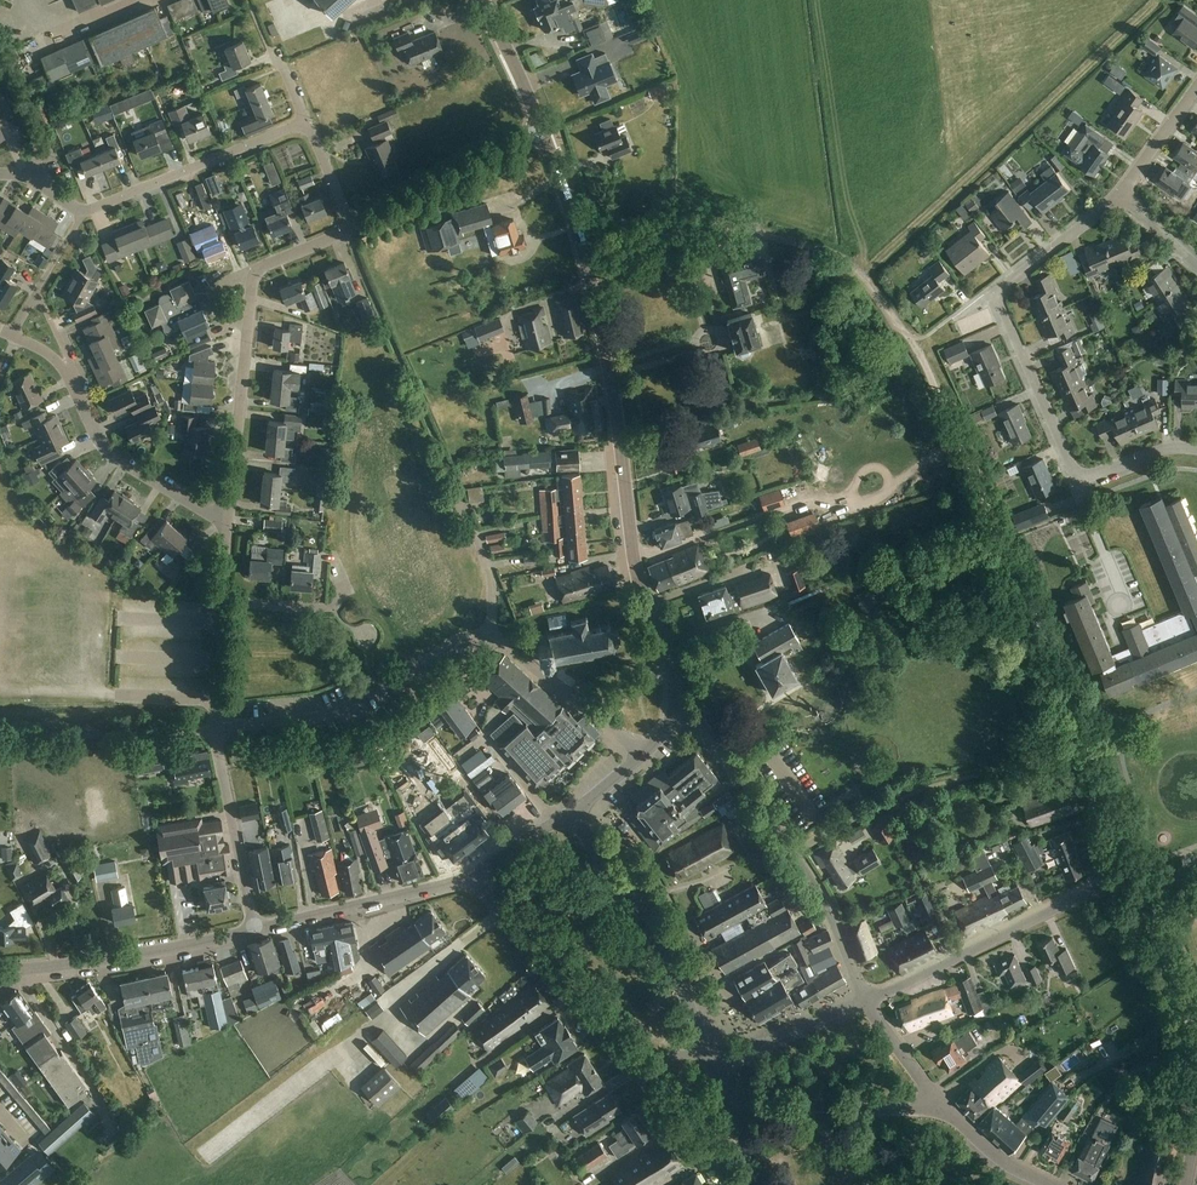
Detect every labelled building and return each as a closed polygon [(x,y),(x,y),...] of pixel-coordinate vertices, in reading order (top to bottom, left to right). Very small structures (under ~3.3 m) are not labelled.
[(100,0),(73,0),(78,12),(101,2),(100,0)] [(199,13),(197,10),(198,10),(194,0),(180,0),(168,5),(174,21),(184,16),(185,19),(199,13)] [(204,13),(205,13),(214,9),(215,11),(230,4),(228,0),(198,0),(204,13)] [(331,16),(349,0),(317,0),(331,16)] [(555,26),(559,24),(562,23),(565,29),(573,26),(571,20),(578,17),(579,16),(576,10),(572,0),(551,0),(550,0),(536,0),(538,5),(537,5),(534,7),(534,9),(530,10),(534,20),(539,18),(543,30),(555,26)] [(576,10),(587,6),(587,8),(597,4),(598,7),(608,3),(617,0),(572,0),(576,10)] [(1190,23),(1195,15),(1184,6),(1180,11),(1181,12),(1175,20),(1181,24),(1174,33),(1194,47),(1196,43),(1196,28),(1190,23)] [(101,64),(119,56),(130,51),(167,35),(167,34),(172,31),(168,21),(166,16),(160,18),(155,8),(42,58),(51,79),(99,58),(101,64)] [(571,20),(573,26),(575,31),(583,28),(578,17),(571,20)] [(590,46),(606,39),(612,37),(605,20),(600,22),(583,29),(590,46)] [(268,25),(270,32),(277,30),(274,23),(268,25)] [(644,38),(652,34),(649,26),(640,30),(644,38)] [(443,51),(434,31),(411,41),(408,32),(399,36),(394,38),(393,38),(399,51),(405,49),(411,64),(422,60),(424,66),(436,62),(433,55),(443,51)] [(1140,44),(1156,56),(1162,48),(1146,36),(1140,44)] [(219,73),(223,80),(238,74),(235,67),(251,60),(242,41),(225,49),(230,61),(223,64),(226,70),(219,73)] [(581,95),(586,93),(589,92),(591,91),(596,102),(609,97),(604,85),(616,80),(610,65),(605,53),(593,58),(591,54),(577,60),(582,71),(572,75),(581,95)] [(1145,75),(1163,87),(1177,68),(1159,55),(1145,75)] [(1082,79),(1079,84),(1099,98),(1105,89),(1095,82),(1091,86),(1082,79)] [(1115,88),(1121,93),(1126,86),(1120,82),(1115,88)] [(247,94),(252,104),(267,98),(260,84),(246,90),(244,86),(234,91),(237,99),(247,94)] [(649,90),(652,99),(667,93),(664,84),(649,90)] [(140,102),(154,97),(151,88),(136,94),(140,102)] [(1126,135),(1143,111),(1137,106),(1142,98),(1130,90),(1119,105),(1121,107),(1109,124),(1116,128),(1114,131),(1121,136),(1123,133),(1126,135)] [(269,116),(273,114),(267,98),(252,104),(257,117),(241,123),(247,135),(272,125),(269,116)] [(37,103),(32,105),(43,129),(48,127),(47,127),(37,103)] [(101,120),(112,116),(108,105),(97,109),(101,120)] [(190,119),(185,106),(169,112),(175,127),(182,124),(189,140),(210,132),(203,114),(190,119)] [(380,113),(382,119),(383,122),(397,116),(396,113),(394,108),(380,113)] [(1077,114),(1073,119),(1079,123),(1083,117),(1083,116),(1077,113),(1077,114)] [(216,119),(220,129),(228,126),(224,116),(216,119)] [(611,159),(632,151),(626,136),(621,137),(617,126),(614,127),(611,118),(599,123),(603,131),(595,134),(602,152),(608,150),(611,159)] [(69,119),(60,124),(62,130),(72,126),(69,119)] [(133,139),(140,156),(161,148),(156,136),(166,131),(161,119),(144,126),(147,133),(133,139)] [(386,140),(384,135),(391,132),(386,121),(368,128),(373,139),(376,138),(378,143),(366,148),(371,160),(373,159),(380,175),(397,168),(391,154),(392,153),(387,140),(386,140)] [(1065,154),(1080,164),(1095,175),(1109,154),(1100,147),(1106,138),(1092,128),(1086,124),(1080,132),(1074,128),(1065,141),(1069,144),(1071,145),(1065,154)] [(111,149),(98,155),(103,168),(121,161),(116,149),(119,148),(114,135),(106,138),(111,149)] [(1179,168),(1192,177),(1196,170),(1196,164),(1196,163),(1196,162),(1196,152),(1184,143),(1175,156),(1183,162),(1179,168)] [(98,155),(98,154),(85,159),(80,147),(65,154),(71,167),(81,163),(86,175),(103,168),(98,155)] [(1059,170),(1064,167),(1056,156),(1051,159),(1059,170)] [(267,174),(276,171),(273,161),(263,165),(267,174)] [(1010,182),(1014,180),(1009,174),(1010,174),(1004,166),(1000,169),(1010,182)] [(1181,184),(1185,187),(1192,177),(1179,168),(1175,174),(1167,168),(1157,181),(1174,193),(1181,184)] [(1029,190),(1021,196),(1031,208),(1038,202),(1046,212),(1060,201),(1058,199),(1071,189),(1058,173),(1057,174),(1056,173),(1046,180),(1047,182),(1032,193),(1029,190)] [(212,196),(222,192),(215,174),(205,178),(212,196)] [(297,181),(300,189),(314,184),(311,176),(297,181)] [(1027,185),(1020,176),(1011,183),(1018,192),(1027,185)] [(184,180),(191,198),(201,194),(194,177),(184,180)] [(281,233),(280,231),(291,227),(285,210),(292,207),(285,189),(270,195),(275,208),(263,213),(271,231),(269,231),(271,236),(281,233)] [(1034,221),(1010,191),(997,201),(1001,206),(990,213),(1003,230),(1016,220),(1013,216),(1017,214),(1027,227),(1034,221)] [(310,202),(307,194),(299,197),(302,205),(301,205),(308,220),(326,213),(320,198),(310,202)] [(1,226),(14,205),(3,199),(0,204),(0,225),(1,226)] [(965,203),(972,212),(979,207),(973,199),(971,200),(970,199),(965,203)] [(459,237),(464,235),(463,232),(484,226),(492,255),(500,253),(508,251),(509,254),(512,255),(517,254),(518,251),(517,248),(524,246),(524,243),(527,242),(525,235),(522,236),(521,233),(518,234),(514,219),(501,223),(501,224),(494,226),(487,203),(452,214),(453,218),(421,227),(428,252),(460,242),(459,237)] [(965,220),(971,215),(962,204),(956,208),(965,220)] [(15,235),(20,228),(28,214),(14,205),(1,226),(15,235)] [(235,234),(236,236),(240,247),(258,240),(254,229),(253,226),(252,227),(251,227),(249,228),(240,206),(224,213),(231,229),(234,228),(237,233),(235,234)] [(20,228),(33,237),(47,216),(32,207),(28,214),(20,228)] [(935,209),(938,222),(948,220),(944,207),(935,209)] [(47,216),(33,237),(49,247),(56,236),(51,233),(57,223),(47,216)] [(142,221),(128,226),(137,249),(173,235),(166,219),(145,228),(142,221)] [(946,249),(966,274),(991,255),(980,240),(985,235),(974,221),(968,225),(972,229),(946,249)] [(137,249),(128,226),(114,232),(117,239),(103,245),(109,261),(137,249)] [(1116,238),(1105,242),(1115,267),(1121,265),(1119,261),(1126,258),(1128,262),(1142,256),(1136,242),(1129,245),(1124,232),(1115,236),(1116,238)] [(202,247),(208,261),(226,253),(218,234),(203,239),(205,244),(202,245),(203,247),(202,247)] [(177,243),(185,262),(195,257),(188,239),(177,243)] [(168,242),(157,245),(162,266),(173,263),(168,242)] [(1115,267),(1105,242),(1094,247),(1094,245),(1085,249),(1090,262),(1084,265),(1089,278),(1101,273),(1100,270),(1109,266),(1110,269),(1115,267)] [(926,259),(934,254),(931,249),(923,255),(926,259)] [(1066,266),(1067,266),(1076,262),(1072,251),(1061,256),(1066,266)] [(40,254),(34,263),(42,268),(48,259),(47,259),(42,256),(40,254)] [(721,265),(731,299),(733,308),(751,303),(745,280),(765,274),(761,256),(740,262),(739,260),(721,265)] [(4,308),(17,286),(7,280),(15,268),(2,260),(0,264),(0,305),(4,308)] [(911,292),(923,308),(947,290),(941,282),(950,274),(940,260),(929,268),(934,275),(911,292)] [(785,262),(772,266),(777,284),(790,280),(785,262)] [(347,270),(344,263),(325,271),(328,278),(323,280),(322,280),(325,288),(326,287),(325,287),(332,284),(339,301),(340,300),(339,299),(345,297),(345,298),(349,296),(348,295),(354,293),(354,294),(355,294),(349,280),(353,278),(349,269),(347,270)] [(1152,295),(1155,300),(1166,293),(1177,285),(1171,276),(1173,275),(1168,267),(1155,275),(1151,269),(1139,276),(1146,287),(1149,286),(1154,294),(1152,295)] [(77,269),(70,282),(91,294),(98,281),(97,281),(101,273),(96,271),(92,278),(77,269)] [(1034,308),(1039,318),(1063,307),(1061,302),(1058,304),(1054,295),(1057,293),(1049,275),(1036,281),(1039,287),(1042,294),(1029,300),(1033,309),(1034,308)] [(163,322),(165,326),(164,327),(164,328),(164,329),(164,330),(165,331),(165,332),(166,333),(167,333),(168,334),(169,334),(170,334),(171,334),(172,334),(173,333),(174,332),(175,331),(175,330),(175,329),(175,328),(180,326),(185,335),(196,330),(198,337),(203,335),(200,328),(209,324),(189,280),(170,289),(173,297),(171,298),(171,297),(170,296),(169,296),(168,295),(167,295),(165,295),(164,295),(163,295),(162,295),(161,296),(160,296),(159,297),(159,298),(158,299),(158,301),(158,302),(158,303),(158,304),(144,311),(151,328),(163,322)] [(305,294),(304,292),(300,281),(280,289),(286,303),(299,297),(305,312),(317,308),(310,292),(305,294)] [(91,294),(70,282),(62,295),(79,304),(77,309),(78,311),(73,314),(76,321),(97,312),(93,304),(87,301),(91,294)] [(311,287),(320,309),(328,305),(319,284),(311,287)] [(119,289),(120,290),(122,296),(130,292),(127,286),(127,285),(119,289)] [(1166,293),(1155,300),(1158,305),(1161,304),(1166,312),(1163,313),(1174,331),(1186,323),(1178,310),(1191,302),(1185,294),(1183,295),(1177,285),(1166,293)] [(1121,289),(1127,298),(1133,295),(1127,286),(1121,289)] [(103,298),(109,295),(105,287),(99,290),(103,298)] [(576,313),(574,306),(579,304),(578,296),(556,302),(559,316),(560,316),(565,337),(584,332),(581,319),(583,319),(581,312),(576,313)] [(374,316),(375,316),(375,315),(367,298),(357,302),(364,321),(374,316)] [(552,343),(546,323),(541,324),(539,317),(545,316),(542,307),(517,313),(520,321),(517,322),(521,338),(524,337),(527,349),(552,343)] [(1046,339),(1049,337),(1059,333),(1062,340),(1075,334),(1070,322),(1067,323),(1063,314),(1066,313),(1063,307),(1039,318),(1044,329),(1042,330),(1046,339)] [(84,328),(89,340),(112,329),(104,313),(92,319),(95,324),(84,328)] [(727,320),(736,351),(761,344),(751,313),(727,320)] [(1100,313),(1091,316),(1094,323),(1091,324),(1093,330),(1105,326),(1100,313)] [(490,321),(474,327),(480,341),(495,334),(490,321)] [(301,342),(303,325),(289,324),(289,330),(274,329),(273,347),(288,348),(288,341),(301,342)] [(1139,325),(1131,328),(1135,336),(1142,332),(1139,325)] [(89,340),(97,355),(112,348),(119,345),(112,329),(89,340)] [(473,329),(462,334),(464,340),(476,336),(473,329)] [(128,335),(121,338),(123,343),(130,340),(128,335)] [(1156,350),(1163,346),(1159,336),(1151,339),(1156,350)] [(1085,352),(1085,351),(1080,339),(1071,342),(1073,345),(1077,355),(1085,352)] [(133,345),(130,340),(123,343),(125,348),(133,345)] [(945,349),(951,363),(969,355),(963,342),(945,349)] [(1056,348),(1058,352),(1070,346),(1073,345),(1071,342),(1056,348)] [(826,354),(822,343),(819,344),(819,343),(810,345),(813,358),(822,356),(822,355),(826,354)] [(1005,378),(998,362),(999,361),(992,345),(972,354),(980,372),(981,371),(987,386),(1005,378)] [(194,367),(188,366),(186,366),(184,381),(191,382),(213,384),(214,376),(215,376),(217,375),(217,374),(217,372),(216,371),(214,371),(215,363),(205,362),(205,357),(214,353),(211,346),(189,354),(189,360),(194,361),(194,367)] [(1056,381),(1061,392),(1086,381),(1083,375),(1087,373),(1083,364),(1079,366),(1070,346),(1058,352),(1057,352),(1064,367),(1050,373),(1054,382),(1056,381)] [(150,354),(153,361),(168,354),(165,347),(150,354)] [(89,358),(96,372),(118,362),(112,348),(97,355),(89,358)] [(129,357),(136,371),(145,366),(139,352),(129,357)] [(299,353),(291,352),(290,360),(299,361),(299,353)] [(96,372),(97,375),(102,385),(112,380),(115,385),(126,380),(119,364),(118,362),(96,372)] [(353,379),(370,373),(367,363),(350,368),(353,379)] [(307,365),(290,364),(290,372),(274,370),(272,385),(298,388),(300,373),(306,373),(307,365)] [(37,388),(30,373),(10,382),(23,409),(43,399),(38,388),(37,388)] [(1196,408),(1196,384),(1188,384),(1188,380),(1175,380),(1175,395),(1182,395),(1182,410),(1191,410),(1191,408),(1196,408)] [(1086,381),(1061,392),(1065,400),(1063,401),(1067,412),(1081,406),(1084,412),(1097,407),(1092,395),(1088,396),(1084,387),(1088,386),(1086,381)] [(212,392),(213,384),(191,382),(189,403),(183,402),(182,410),(197,411),(198,404),(211,405),(212,397),(213,397),(214,396),(215,395),(215,393),(214,392),(212,392)] [(290,387),(272,385),(271,401),(286,402),(285,410),(296,411),(297,397),(289,396),(290,387)] [(593,398),(592,387),(584,389),(584,392),(577,393),(576,390),(566,393),(569,412),(545,417),(547,430),(572,425),(573,433),(601,428),(596,398),(593,398)] [(134,414),(138,412),(152,406),(152,405),(146,393),(135,399),(131,390),(110,400),(116,414),(131,407),(134,414)] [(159,402),(164,399),(160,392),(155,395),(159,402)] [(533,420),(532,416),(529,402),(527,394),(510,398),(516,424),(533,420)] [(1103,406),(1112,402),(1112,400),(1111,400),(1104,397),(1103,397),(1101,402),(1103,406)] [(541,398),(541,399),(543,413),(551,413),(551,398),(541,398)] [(496,402),(497,408),(510,405),(508,399),(496,402)] [(1134,408),(1129,411),(1139,436),(1150,431),(1151,433),(1160,429),(1154,416),(1161,413),(1155,399),(1143,405),(1144,408),(1135,411),(1134,408)] [(138,412),(142,420),(125,427),(132,442),(153,432),(149,423),(160,418),(154,404),(152,405),(152,406),(138,412)] [(993,405),(982,410),(984,417),(986,420),(997,415),(993,405)] [(1000,413),(1014,444),(1031,437),(1025,421),(1026,421),(1019,405),(1000,413)] [(1139,436),(1129,411),(1123,413),(1125,416),(1116,420),(1115,417),(1096,425),(1102,438),(1115,433),(1121,446),(1130,442),(1129,440),(1139,436)] [(33,425),(39,438),(62,428),(55,415),(45,420),(42,413),(21,422),(25,429),(33,425)] [(207,439),(209,428),(195,427),(196,417),(179,415),(177,431),(187,432),(185,452),(204,454),(206,439),(207,439)] [(269,421),(267,437),(284,438),(293,439),(294,430),(295,424),(301,425),(301,416),(285,415),(284,423),(281,422),(269,421)] [(679,451),(693,447),(693,448),(721,440),(715,422),(688,431),(690,438),(677,442),(676,441),(658,447),(666,471),(684,465),(679,451)] [(3,438),(9,435),(4,426),(0,428),(0,432),(3,438)] [(62,428),(39,438),(42,445),(34,449),(41,464),(61,455),(57,446),(68,441),(62,428)] [(284,439),(267,437),(266,452),(281,454),(280,462),(295,463),(296,455),(292,455),(292,449),(284,448),(284,439)] [(741,455),(760,448),(758,444),(740,450),(741,455)] [(719,447),(720,454),(737,452),(736,445),(719,447)] [(503,454),(504,469),(540,466),(541,468),(558,466),(558,470),(579,469),(578,449),(556,451),(556,450),(503,454)] [(329,463),(329,455),(318,454),(317,462),(329,463)] [(48,472),(50,473),(54,478),(52,480),(62,492),(67,486),(68,487),(86,471),(76,460),(66,469),(61,463),(59,461),(48,472)] [(1025,468),(1038,498),(1055,490),(1049,476),(1050,475),(1044,460),(1025,468)] [(32,463),(24,466),(26,473),(35,469),(32,463)] [(264,473),(262,488),(279,490),(280,481),(289,482),(289,476),(294,476),(294,469),(280,467),(279,474),(264,473)] [(483,468),(484,482),(498,481),(498,467),(483,468)] [(36,474),(40,473),(38,468),(23,475),(26,483),(38,477),(36,474)] [(62,492),(59,494),(69,504),(66,507),(73,515),(84,505),(78,498),(96,481),(86,471),(68,487),(67,486),(62,492)] [(557,502),(557,500),(564,499),(582,498),(580,474),(562,475),(563,488),(540,490),(541,503),(557,502)] [(317,492),(326,493),(327,479),(318,478),(317,492)] [(493,485),(494,492),(521,488),(520,485),(527,484),(527,480),(493,485)] [(671,515),(688,510),(688,509),(693,507),(695,515),(707,511),(706,509),(722,504),(721,500),(718,490),(701,492),(700,492),(694,494),(690,483),(680,487),(680,486),(663,492),(671,515)] [(482,486),(474,487),(476,501),(483,500),(482,486)] [(279,490),(262,488),(260,503),(276,505),(275,513),(289,514),(290,506),(286,506),(287,500),(278,499),(279,490)] [(784,503),(779,489),(767,493),(759,495),(764,509),(767,508),(784,503)] [(108,513),(116,518),(128,498),(123,495),(122,496),(114,491),(108,501),(102,497),(90,515),(102,522),(108,513)] [(314,509),(324,510),(326,495),(316,494),(314,509)] [(1196,658),(1196,580),(1194,573),(1196,572),(1196,537),(1181,498),(1165,504),(1162,496),(1140,505),(1185,611),(1155,623),(1142,629),(1139,622),(1122,629),(1127,640),(1131,651),(1127,653),(1126,651),(1119,654),(1121,658),(1115,661),(1109,648),(1090,603),(1095,602),(1094,601),(1092,596),(1090,591),(1088,586),(1086,582),(1071,588),(1076,598),(1065,603),(1094,671),(1103,667),(1105,671),(1101,673),(1110,694),(1134,684),(1133,682),(1138,680),(1139,682),(1196,658)] [(128,498),(116,518),(123,523),(119,530),(130,538),(138,525),(132,522),(141,508),(133,503),(134,502),(128,498)] [(564,499),(565,510),(565,515),(583,514),(582,498),(564,499)] [(558,515),(557,502),(541,503),(542,517),(558,515)] [(1018,529),(1049,518),(1045,506),(1014,517),(1018,529)] [(558,515),(542,517),(543,531),(558,530),(558,526),(558,525),(566,525),(566,530),(584,528),(583,514),(565,515),(558,515)] [(815,514),(787,524),(788,526),(792,538),(820,529),(815,514)] [(318,526),(331,522),(329,516),(324,517),(323,515),(315,518),(318,526)] [(265,519),(264,529),(282,531),(283,518),(276,518),(276,520),(265,519)] [(693,533),(688,519),(676,523),(655,529),(661,548),(681,541),(680,538),(693,533)] [(156,544),(161,548),(177,530),(166,521),(156,533),(150,528),(140,540),(151,549),(156,544)] [(88,538),(93,530),(86,526),(81,533),(88,538)] [(67,537),(70,539),(77,529),(74,527),(72,530),(67,537)] [(543,531),(544,542),(554,541),(554,544),(564,543),(564,540),(567,540),(567,543),(577,542),(577,545),(585,544),(584,528),(566,530),(567,537),(559,538),(559,532),(558,530),(543,531)] [(177,530),(161,548),(167,553),(162,559),(175,570),(185,558),(177,552),(188,539),(177,530)] [(504,533),(486,536),(487,544),(506,540),(504,533)] [(554,544),(555,551),(568,550),(569,560),(587,558),(585,544),(577,545),(577,542),(567,543),(568,547),(564,547),(564,543),(554,544)] [(503,544),(490,546),(491,553),(505,550),(503,544)] [(676,585),(709,572),(698,544),(672,555),(672,557),(648,567),(657,591),(676,583),(676,585)] [(281,563),(282,551),(282,550),(268,548),(267,553),(252,552),(251,559),(250,559),(249,576),(269,578),(270,562),(281,563)] [(317,575),(318,553),(305,552),(304,561),(308,562),(308,566),(292,564),(292,570),(291,570),(290,587),(311,589),(312,574),(317,575)] [(523,557),(523,564),(548,561),(547,554),(523,557)] [(115,564),(112,561),(107,562),(105,565),(111,569),(115,564)] [(589,567),(586,568),(587,572),(592,590),(591,591),(592,595),(597,593),(596,592),(614,587),(608,566),(608,565),(590,570),(589,567)] [(540,570),(542,577),(556,574),(555,568),(540,570)] [(578,599),(592,595),(591,591),(592,590),(587,572),(586,568),(571,572),(571,573),(555,577),(562,601),(577,597),(578,599)] [(787,573),(791,584),(793,590),(804,586),(798,569),(787,573)] [(777,596),(770,574),(734,586),(735,589),(726,592),(724,586),(698,595),(706,618),(732,609),(732,608),(741,605),(742,607),(777,596)] [(547,664),(548,663),(566,659),(567,661),(568,661),(568,659),(579,657),(579,659),(581,659),(581,657),(591,655),(591,657),(593,657),(593,655),(594,655),(593,652),(603,650),(603,653),(606,653),(605,649),(611,648),(613,651),(615,650),(613,647),(617,641),(620,642),(620,640),(617,640),(616,632),(618,630),(618,629),(615,630),(609,627),(609,624),(608,623),(607,627),(600,628),(600,625),(598,625),(598,628),(590,630),(589,627),(587,627),(585,621),(587,618),(585,617),(584,619),(572,622),(570,621),(569,623),(571,624),(573,630),(562,632),(562,630),(561,630),(561,632),(549,635),(547,633),(546,635),(548,636),(549,642),(537,644),(540,658),(547,657),(548,661),(546,663),(547,664)] [(752,644),(755,649),(762,661),(769,657),(781,650),(781,651),(794,644),(799,641),(798,640),(788,623),(784,626),(752,644)] [(797,678),(781,651),(781,650),(769,657),(762,661),(756,665),(772,693),(797,678)] [(504,654),(481,680),(499,696),(483,713),(494,724),(510,707),(515,711),(528,722),(526,724),(534,733),(562,707),(504,654)] [(1106,686),(1088,691),(1090,696),(1107,692),(1106,686)] [(453,691),(436,704),(459,736),(476,723),(453,691)] [(513,713),(490,733),(535,783),(543,776),(546,779),(563,763),(566,766),(594,739),(593,738),(596,735),(597,734),(599,732),(583,715),(577,721),(563,706),(562,707),(534,733),(526,724),(524,725),(513,713)] [(409,712),(399,720),(403,725),(413,717),(409,712)] [(423,742),(434,733),(429,725),(417,734),(423,742)] [(476,729),(467,735),(472,741),(478,737),(477,735),(479,733),(476,729)] [(450,776),(457,771),(435,742),(428,747),(450,776)] [(169,762),(174,785),(189,782),(189,778),(210,774),(206,752),(192,754),(192,758),(169,762)] [(349,752),(337,756),(341,770),(353,767),(349,752)] [(491,753),(466,771),(471,778),(495,760),(491,753)] [(636,811),(628,817),(655,850),(663,844),(677,832),(678,833),(690,823),(701,815),(698,812),(692,804),(705,793),(703,790),(717,779),(696,753),(668,776),(658,783),(653,777),(631,796),(635,801),(634,802),(636,805),(635,810),(636,811)] [(390,754),(383,758),(394,779),(401,775),(390,754)] [(161,755),(135,760),(138,773),(163,768),(161,755)] [(492,786),(498,795),(492,799),(502,812),(525,794),(515,782),(514,782),(508,774),(492,786)] [(1071,804),(1069,798),(1083,793),(1080,785),(1023,805),(1031,827),(1075,812),(1073,803),(1071,804)] [(448,853),(452,859),(488,832),(484,826),(490,822),(465,789),(420,824),(428,835),(426,837),(442,858),(448,853)] [(728,791),(700,810),(703,815),(704,816),(705,816),(732,797),(728,791)] [(733,798),(723,805),(727,811),(737,803),(733,798)] [(258,817),(255,803),(239,806),(242,820),(258,817)] [(742,812),(738,806),(730,812),(734,818),(742,812)] [(370,811),(356,816),(362,831),(359,832),(360,834),(367,855),(366,855),(367,858),(368,858),(368,857),(373,871),(388,865),(387,862),(379,840),(378,838),(375,828),(377,828),(370,811)] [(404,811),(395,814),(399,826),(408,823),(404,811)] [(279,816),(283,831),(292,828),(288,813),(279,816)] [(324,817),(311,821),(317,842),(330,838),(324,817)] [(872,825),(882,843),(895,835),(885,817),(872,825)] [(171,881),(204,876),(224,873),(233,871),(228,843),(224,844),(220,819),(196,823),(196,819),(156,826),(162,859),(167,858),(171,881)] [(713,863),(736,851),(722,825),(669,854),(670,857),(666,859),(677,879),(685,875),(686,878),(707,867),(705,864),(712,861),(713,863)] [(364,853),(357,828),(349,831),(356,855),(364,853)] [(424,874),(407,829),(384,837),(385,838),(379,840),(387,862),(392,861),(391,859),(392,859),(401,882),(424,874)] [(23,839),(35,863),(52,855),(40,830),(23,839)] [(1084,873),(1075,850),(1078,848),(1071,831),(1049,839),(1059,865),(1060,864),(1066,880),(1084,873)] [(1032,845),(1029,838),(1028,836),(1015,843),(1029,872),(1045,864),(1035,844),(1032,845)] [(847,864),(833,843),(818,852),(814,856),(822,868),(825,865),(840,888),(855,879),(852,873),(858,869),(861,874),(880,862),(872,849),(847,864)] [(998,843),(991,847),(994,852),(1001,848),(998,843)] [(274,848),(280,882),(298,878),(291,845),(274,848)] [(11,847),(2,848),(2,860),(12,859),(12,857),(11,847)] [(252,876),(255,889),(265,887),(265,885),(276,883),(269,847),(250,851),(255,875),(252,876)] [(338,873),(331,849),(308,855),(312,870),(315,870),(322,895),(339,891),(334,874),(338,873)] [(1006,872),(1013,869),(1006,850),(999,853),(1006,872)] [(970,857),(977,871),(983,885),(991,882),(997,879),(990,865),(984,851),(970,857)] [(60,861),(67,873),(69,871),(74,882),(82,877),(76,867),(78,866),(72,854),(60,861)] [(361,890),(358,872),(360,872),(357,858),(337,862),(340,875),(342,875),(346,893),(361,890)] [(777,858),(769,859),(772,871),(779,869),(777,858)] [(11,880),(21,875),(22,875),(21,873),(15,860),(4,865),(11,880)] [(94,865),(97,881),(118,877),(115,861),(94,865)] [(977,871),(963,877),(970,891),(983,885),(977,871)] [(20,887),(34,908),(47,900),(53,909),(69,898),(61,886),(55,889),(44,872),(20,887)] [(202,880),(204,888),(208,909),(222,906),(224,907),(226,907),(227,906),(230,905),(224,873),(204,876),(205,879),(202,880)] [(955,911),(962,930),(965,936),(975,931),(973,926),(980,922),(984,927),(1001,919),(1000,917),(1007,914),(1006,912),(998,895),(997,893),(991,882),(983,885),(988,896),(955,911)] [(695,917),(707,938),(720,931),(739,921),(746,917),(752,928),(771,917),(785,910),(787,909),(788,909),(788,908),(787,907),(786,908),(780,898),(766,906),(755,884),(722,902),(715,906),(706,911),(695,917)] [(129,904),(125,886),(112,889),(116,907),(112,907),(115,923),(136,919),(133,903),(129,904)] [(1015,887),(998,895),(1006,912),(1025,902),(1017,886),(1015,887)] [(697,896),(706,911),(715,906),(722,902),(715,889),(707,894),(706,891),(697,896)] [(917,895),(927,916),(935,913),(926,892),(917,895)] [(907,899),(903,901),(906,906),(909,904),(916,901),(914,898),(908,901),(907,899)] [(800,902),(795,905),(798,911),(804,908),(800,902)] [(895,925),(895,927),(909,920),(901,903),(888,910),(892,919),(895,925)] [(7,940),(26,939),(25,928),(34,924),(23,904),(10,912),(15,920),(6,928),(6,931),(7,940)] [(785,910),(771,917),(784,942),(800,933),(801,933),(788,909),(787,909),(785,910)] [(429,943),(446,932),(431,911),(405,929),(402,925),(384,938),(387,942),(379,947),(376,943),(369,948),(389,977),(432,947),(429,943)] [(725,973),(733,968),(753,957),(754,958),(784,942),(771,917),(752,928),(745,932),(726,942),(713,949),(712,950),(724,973),(725,973)] [(799,925),(805,934),(815,928),(810,919),(799,925)] [(881,932),(895,925),(892,919),(883,923),(878,925),(881,932)] [(328,926),(336,966),(353,963),(353,962),(355,961),(359,957),(352,921),(328,926)] [(845,928),(857,962),(877,954),(865,921),(845,928)] [(909,931),(915,928),(913,922),(906,925),(909,931)] [(313,949),(315,949),(318,962),(327,960),(329,967),(330,967),(335,965),(336,966),(328,926),(309,930),(313,949)] [(802,965),(804,964),(810,961),(815,971),(816,971),(817,974),(827,970),(826,966),(835,962),(828,946),(833,943),(827,930),(807,939),(808,939),(802,942),(801,939),(792,944),(802,965)] [(922,963),(937,954),(924,931),(887,950),(901,977),(915,970),(915,966),(921,962),(922,963)] [(248,946),(256,972),(280,965),(272,938),(248,946)] [(1045,963),(1052,959),(1053,959),(1060,973),(1075,967),(1067,949),(1060,952),(1057,945),(1056,945),(1052,938),(1037,945),(1045,963)] [(293,952),(289,939),(280,942),(284,955),(282,955),(287,973),(300,969),(295,951),(293,952)] [(737,977),(733,979),(743,995),(745,999),(749,996),(776,980),(775,978),(795,966),(797,964),(790,953),(767,967),(764,962),(763,961),(737,977)] [(1026,980),(1015,955),(994,965),(999,976),(1004,973),(1011,987),(1026,980)] [(467,991),(484,977),(466,956),(440,978),(437,974),(416,992),(419,996),(412,1002),(409,999),(400,1006),(426,1035),(471,995),(467,991)] [(220,968),(227,986),(229,991),(240,986),(239,982),(247,979),(248,979),(241,960),(240,960),(220,968)] [(205,1004),(210,1028),(232,1023),(240,1019),(231,996),(222,999),(213,964),(197,968),(203,993),(198,994),(201,1005),(205,1004)] [(794,993),(802,1007),(845,981),(836,965),(824,973),(812,980),(813,981),(803,987),(804,988),(794,993)] [(745,999),(744,999),(758,1022),(793,1000),(790,995),(787,991),(804,981),(795,966),(775,978),(776,980),(749,996),(745,999)] [(1026,970),(1033,985),(1042,981),(1035,966),(1026,970)] [(188,996),(198,994),(203,993),(197,968),(183,971),(188,996)] [(365,972),(372,986),(379,983),(373,968),(365,972)] [(320,969),(306,972),(308,980),(321,977),(320,969)] [(1069,983),(1080,978),(1077,971),(1066,975),(1069,983)] [(350,992),(356,990),(353,980),(352,980),(350,972),(345,973),(350,992)] [(120,1030),(121,1030),(123,1030),(125,1037),(127,1048),(136,1046),(140,1065),(149,1063),(156,1059),(163,1055),(156,1024),(153,1025),(150,1010),(155,1009),(158,1011),(161,1010),(162,1007),(167,1007),(169,1008),(172,1008),(174,1005),(167,973),(121,984),(126,1007),(118,1009),(121,1021),(118,1022),(120,1030)] [(969,1015),(982,1009),(970,976),(956,981),(962,997),(969,1015)] [(260,1007),(282,998),(274,978),(252,987),(260,1007)] [(105,1005),(89,982),(77,991),(78,993),(71,997),(81,1012),(88,1008),(87,1006),(92,1003),(97,1011),(105,1005)] [(289,984),(282,987),(285,995),(291,992),(289,984)] [(493,1016),(473,1030),(477,1036),(479,1045),(484,1044),(488,1050),(499,1041),(497,1038),(504,1034),(506,1036),(520,1027),(517,1023),(524,1018),(528,1022),(540,1013),(539,1011),(549,1004),(533,984),(492,1014),(493,1016)] [(376,988),(366,997),(370,1003),(381,994),(376,988)] [(939,1020),(953,1014),(948,1002),(944,989),(912,1001),(913,1003),(896,1010),(904,1029),(908,1028),(909,1031),(930,1023),(929,1019),(936,1016),(939,1020)] [(19,990),(1,1003),(16,1024),(12,1027),(41,1067),(69,1105),(90,1089),(61,1049),(58,1051),(47,1035),(50,1033),(42,1022),(19,990)] [(244,1000),(248,1012),(257,1009),(252,997),(244,1000)] [(345,1000),(336,1006),(341,1013),(350,1006),(345,1000)] [(377,1001),(365,1011),(372,1019),(383,1009),(377,1001)] [(461,1018),(468,1025),(485,1009),(478,1002),(461,1018)] [(185,1015),(177,1016),(183,1045),(191,1043),(185,1015)] [(64,1023),(76,1039),(86,1032),(75,1016),(64,1023)] [(557,1017),(536,1033),(544,1045),(525,1057),(533,1069),(551,1057),(553,1060),(576,1046),(571,1037),(572,1037),(565,1026),(563,1026),(557,1017)] [(189,1030),(198,1028),(197,1021),(188,1023),(189,1030)] [(408,1066),(416,1074),(462,1032),(454,1023),(408,1066)] [(372,1039),(396,1067),(408,1056),(383,1029),(372,1039)] [(978,1044),(970,1031),(954,1041),(954,1040),(943,1047),(941,1045),(932,1050),(940,1063),(942,1061),(949,1072),(966,1061),(962,1054),(978,1044)] [(585,1095),(603,1084),(584,1053),(567,1064),(570,1068),(545,1084),(558,1105),(582,1090),(585,1095)] [(1022,1082),(1018,1078),(999,1057),(981,1073),(984,1076),(978,1081),(975,1078),(969,1083),(972,1086),(957,1100),(975,1119),(990,1105),(992,1107),(999,1100),(1000,1101),(1022,1082)] [(1038,1060),(1020,1075),(1027,1084),(1045,1070),(1038,1060)] [(1155,1064),(1142,1070),(1144,1075),(1158,1069),(1155,1064)] [(478,1068),(454,1089),(463,1100),(488,1079),(478,1068)] [(10,1075),(19,1088),(28,1082),(18,1069),(10,1075)] [(386,1069),(364,1089),(378,1105),(379,1106),(401,1086),(386,1069)] [(0,1077),(0,1080),(6,1087),(12,1083),(4,1074),(0,1077)] [(1165,1085),(1161,1074),(1140,1083),(1144,1093),(1165,1085)] [(1046,1126),(1071,1097),(1053,1081),(1016,1125),(995,1106),(980,1124),(1010,1153),(1027,1135),(1026,1134),(1039,1120),(1046,1126)] [(12,1083),(6,1087),(14,1097),(19,1092),(12,1083)] [(440,1093),(451,1098),(453,1093),(443,1088),(440,1093)] [(19,1092),(14,1097),(45,1134),(50,1129),(19,1092)] [(574,1116),(587,1135),(609,1121),(608,1119),(621,1111),(610,1093),(596,1102),(599,1107),(593,1111),(590,1107),(574,1116)] [(446,1098),(427,1114),(435,1124),(454,1107),(446,1098)] [(50,1153),(68,1138),(95,1114),(84,1102),(39,1142),(50,1153)] [(1068,1104),(1060,1116),(1068,1121),(1076,1110),(1068,1104)] [(515,1122),(524,1134),(537,1123),(528,1111),(515,1122)] [(609,1145),(609,1146),(644,1123),(637,1112),(622,1121),(626,1127),(615,1134),(618,1139),(609,1145)] [(644,1123),(609,1146),(617,1157),(630,1149),(629,1148),(651,1134),(644,1123)] [(0,1165),(20,1148),(0,1124),(0,1164),(0,1165)] [(1041,1149),(1059,1159),(1070,1140),(1052,1130),(1041,1149)] [(1110,1143),(1098,1137),(1096,1141),(1090,1138),(1088,1141),(1080,1156),(1079,1156),(1073,1169),(1093,1179),(1099,1166),(1110,1143)] [(1168,1177),(1165,1176),(1168,1168),(1171,1168),(1177,1145),(1149,1137),(1136,1184),(1164,1184),(1166,1184),(1168,1177)] [(667,1141),(666,1141),(667,1141),(648,1153),(646,1150),(610,1173),(617,1184),(652,1184),(683,1165),(667,1141)] [(574,1160),(582,1172),(608,1156),(600,1143),(574,1160)] [(2,1179),(7,1184),(32,1184),(54,1166),(41,1151),(33,1158),(31,1155),(2,1179)] [(514,1157),(502,1167),(506,1172),(518,1162),(514,1157)] [(696,1173),(682,1181),(684,1183),(681,1184),(703,1184),(696,1173)]
